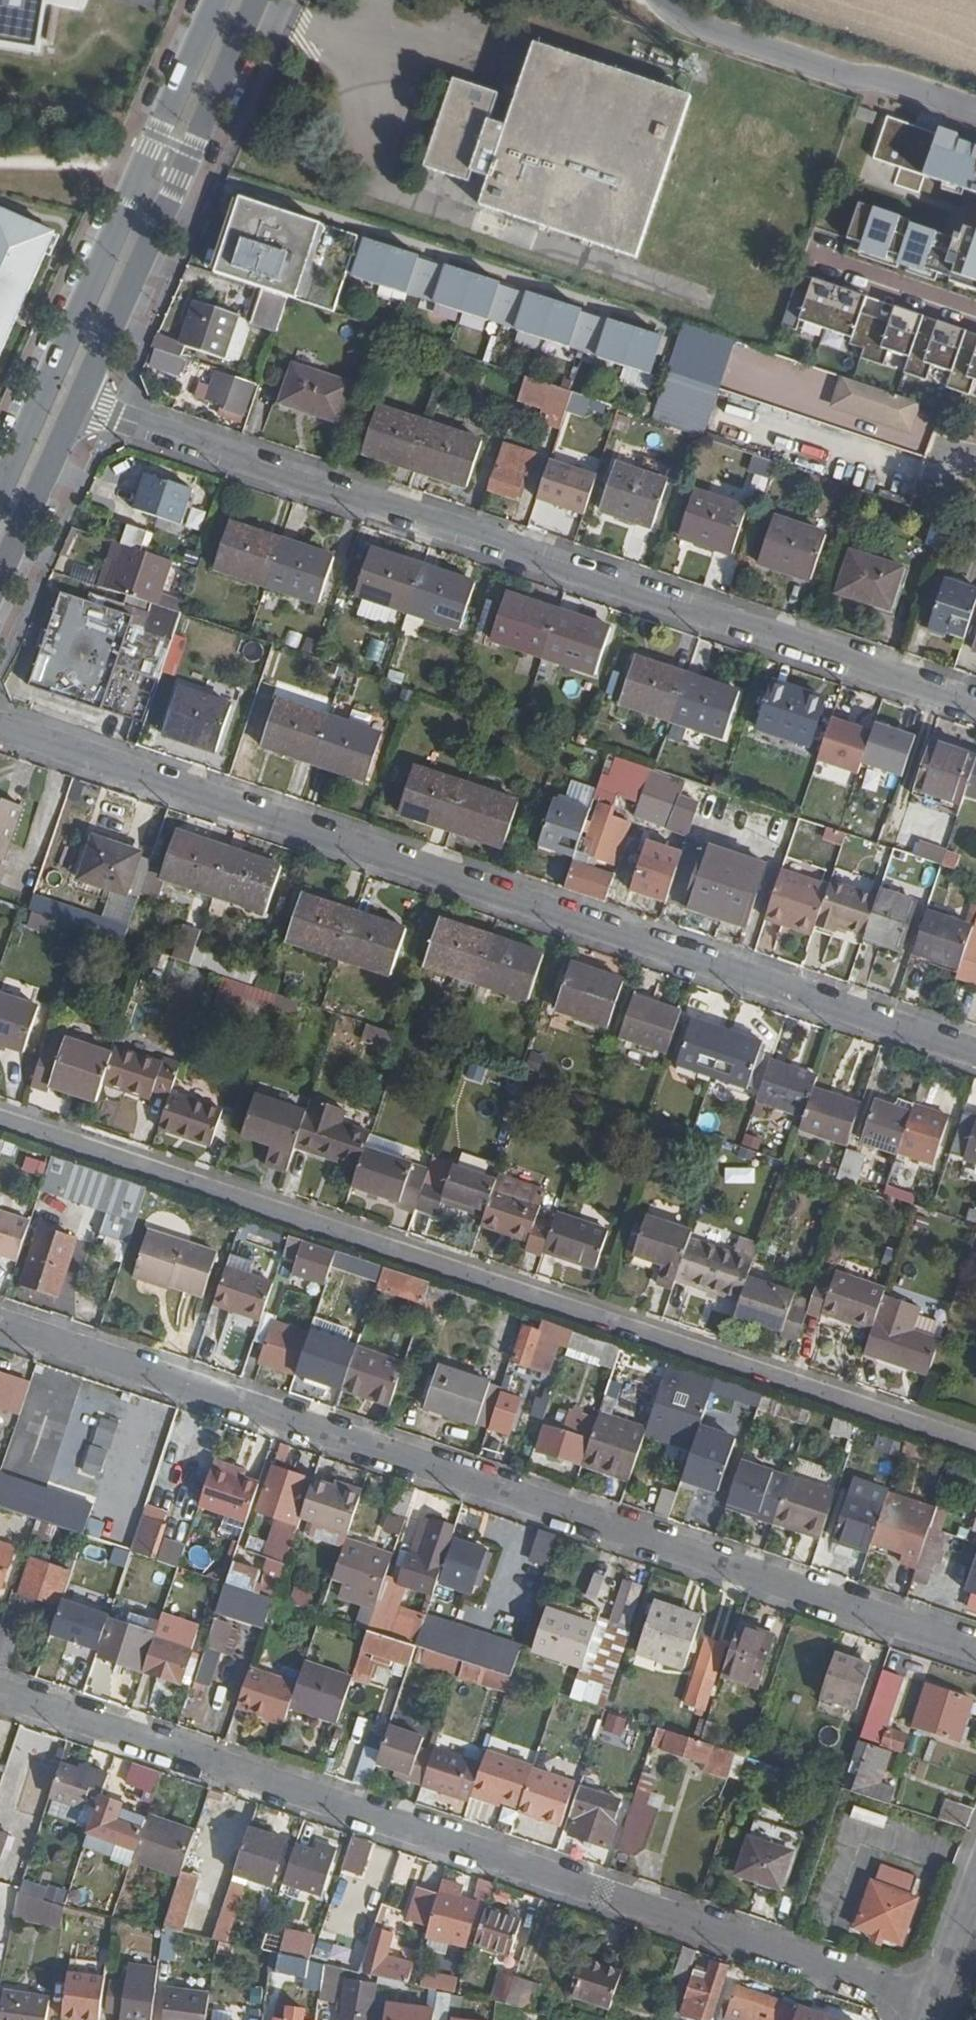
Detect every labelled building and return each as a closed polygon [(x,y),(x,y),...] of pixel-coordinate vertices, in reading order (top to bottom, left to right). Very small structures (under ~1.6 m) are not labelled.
[(38,51),(46,5),(46,0),(0,0),(0,45),(38,51)] [(46,5),(82,11),(88,0),(46,0),(46,5)] [(645,258),(701,94),(544,41),(515,126),(499,120),(507,95),(462,79),(431,168),(476,184),(480,173),(497,179),(488,205),(645,258)] [(859,103),(855,113),(872,120),(876,109),(859,103)] [(888,113),(874,155),(975,189),(975,143),(958,137),(959,131),(941,125),(939,130),(888,113)] [(242,195),(216,271),(265,287),(289,296),(339,312),(339,311),(353,271),(360,274),(359,276),(413,295),(414,292),(445,302),(444,305),(498,323),(499,320),(529,330),(528,333),(582,351),(583,348),(613,358),(612,361),(667,379),(679,340),(625,322),(624,326),(594,316),(595,312),(541,294),(539,298),(509,288),(511,285),(456,266),(455,270),(425,260),(426,256),(372,238),(371,242),(363,240),(364,236),(242,195)] [(963,222),(960,231),(955,229),(953,235),(908,219),(909,217),(858,199),(846,234),(861,240),(859,247),(888,257),(890,251),(901,255),(899,261),(925,270),(927,267),(952,276),(951,279),(975,287),(975,227),(963,222)] [(10,336),(1,332),(17,295),(11,293),(13,287),(28,294),(55,233),(0,208),(0,359),(10,336)] [(792,284),(781,317),(795,321),(797,315),(851,333),(849,340),(863,344),(860,353),(883,361),(889,346),(909,353),(904,368),(926,375),(931,360),(951,366),(946,381),(969,389),(974,373),(975,374),(975,339),(974,345),(960,340),(965,324),(936,315),(931,331),(917,326),(923,311),(893,301),(888,317),(874,312),(860,308),(865,292),(811,274),(806,289),(792,284)] [(289,296),(265,287),(253,322),(278,330),(289,296)] [(187,327),(182,342),(185,344),(227,358),(241,315),(200,302),(190,329),(187,327)] [(161,336),(157,348),(159,348),(181,356),(185,344),(182,342),(161,336)] [(181,356),(159,348),(153,366),(178,375),(185,357),(181,356)] [(340,423),(354,383),(295,363),(281,403),(340,423)] [(201,384),(197,396),(226,404),(224,409),(244,416),(254,386),(218,373),(212,386),(201,384)] [(564,417),(572,392),(550,383),(525,376),(518,400),(564,417)] [(934,407),(836,378),(826,412),(924,442),(934,407)] [(226,404),(197,396),(193,406),(241,422),(244,416),(224,409),(226,404)] [(415,469),(430,423),(379,405),(362,452),(415,469)] [(483,440),(430,423),(415,469),(467,487),(483,440)] [(525,493),(536,459),(504,448),(490,488),(516,497),(519,491),(525,493)] [(599,469),(552,453),(538,495),(585,511),(599,469)] [(653,528),(669,482),(617,465),(601,510),(653,528)] [(176,521),(187,487),(151,475),(141,510),(176,521)] [(732,554),(748,509),(695,491),(679,537),(732,554)] [(941,548),(951,520),(937,515),(928,543),(941,548)] [(810,581),(826,535),(774,517),(759,564),(810,581)] [(130,522),(122,542),(142,548),(149,529),(130,522)] [(265,584),(280,539),(226,522),(211,565),(265,584)] [(117,558),(108,587),(129,594),(156,603),(171,558),(142,548),(122,542),(116,539),(110,556),(117,558)] [(331,556),(280,539),(265,584),(317,601),(331,556)] [(406,611),(421,565),(367,548),(352,593),(406,611)] [(888,611),(903,569),(851,551),(836,593),(888,611)] [(472,583),(421,565),(406,611),(457,627),(472,583)] [(118,665),(160,678),(182,611),(156,603),(129,594),(124,605),(65,584),(30,685),(101,709),(118,665)] [(975,600),(975,596),(943,584),(929,626),(942,631),(944,627),(965,634),(975,600)] [(542,655),(557,611),(502,592),(488,637),(542,655)] [(606,627),(557,611),(542,655),(591,671),(606,627)] [(672,718),(686,674),(631,656),(617,700),(672,718)] [(384,679),(399,684),(403,672),(388,668),(384,679)] [(734,690),(686,674),(672,718),(718,734),(734,690)] [(804,742),(819,697),(766,680),(751,725),(804,742)] [(217,751),(233,706),(179,689),(165,733),(217,751)] [(263,745),(315,763),(329,718),(278,700),(263,745)] [(844,713),(829,760),(861,771),(878,724),(844,713)] [(329,718),(315,763),(366,780),(381,735),(329,718)] [(975,763),(975,756),(951,747),(953,743),(930,735),(913,789),(962,805),(964,799),(975,763)] [(861,771),(829,760),(827,765),(860,775),(861,771)] [(687,834),(698,802),(679,794),(683,783),(623,761),(619,773),(613,770),(607,788),(598,785),(594,798),(600,800),(593,821),(586,820),(583,831),(588,832),(581,853),(604,862),(608,854),(618,857),(630,821),(619,817),(616,825),(609,823),(614,806),(687,834)] [(964,799),(975,803),(975,763),(964,799)] [(453,830),(468,784),(414,767),(399,812),(453,830)] [(559,793),(584,804),(590,791),(565,780),(559,793)] [(518,801),(468,784),(453,830),(503,846),(518,801)] [(23,805),(0,797),(0,869),(3,861),(5,861),(23,805)] [(555,843),(576,850),(583,831),(586,820),(590,809),(556,797),(540,845),(553,849),(555,843)] [(840,853),(847,833),(799,817),(793,835),(821,844),(820,846),(840,853)] [(214,894),(229,849),(179,833),(164,877),(214,894)] [(129,896),(144,853),(96,837),(82,880),(129,896)] [(714,915),(734,853),(706,844),(705,848),(685,841),(674,875),(666,899),(714,915)] [(282,867),(229,849),(214,894),(267,912),(282,867)] [(768,865),(734,853),(714,915),(747,926),(768,865)] [(947,867),(975,877),(975,861),(952,853),(947,867)] [(573,859),(564,886),(602,899),(613,872),(573,859)] [(631,887),(666,899),(674,875),(640,864),(631,887)] [(817,923),(826,895),(778,880),(763,925),(811,942),(817,923)] [(878,896),(831,880),(826,895),(817,923),(864,938),(866,933),(878,896)] [(916,900),(881,888),(878,896),(866,933),(901,945),(916,900)] [(340,956),(355,913),(303,895),(288,938),(340,956)] [(974,925),(928,909),(914,949),(961,964),(973,929),(974,925)] [(44,932),(49,917),(29,910),(23,925),(44,932)] [(405,929),(355,913),(340,956),(390,973),(405,929)] [(477,982),(492,938),(438,920),(424,964),(477,982)] [(957,976),(975,981),(975,930),(973,929),(961,964),(957,976)] [(541,954),(492,938),(477,982),(526,999),(541,954)] [(605,1026),(620,981),(568,963),(553,1008),(605,1026)] [(276,992),(256,985),(225,975),(216,1001),(267,1019),(276,992)] [(0,993),(0,1044),(24,1053),(40,1006),(0,993)] [(633,993),(631,997),(654,1005),(655,1001),(633,993)] [(631,997),(620,1032),(667,1048),(680,1009),(655,1001),(654,1005),(631,997)] [(676,1065),(710,1077),(725,1035),(690,1023),(676,1065)] [(400,1049),(405,1035),(388,1029),(377,1026),(373,1039),(400,1049)] [(65,1048),(70,1034),(52,1028),(47,1043),(65,1048)] [(106,1078),(115,1049),(70,1034),(65,1048),(47,1043),(34,1081),(52,1087),(54,1082),(99,1098),(106,1078)] [(725,1035),(710,1077),(712,1078),(714,1073),(729,1078),(727,1083),(748,1089),(763,1047),(725,1035)] [(174,1089),(184,1058),(169,1054),(166,1058),(117,1043),(115,1049),(106,1078),(153,1094),(156,1090),(172,1094),(174,1089)] [(757,1098),(805,1114),(813,1089),(815,1084),(818,1075),(770,1059),(757,1098)] [(840,1098),(842,1092),(815,1084),(813,1089),(840,1098)] [(172,1094),(162,1123),(215,1142),(227,1107),(174,1089),(172,1094)] [(802,1124),(849,1140),(863,1099),(842,1092),(840,1098),(813,1089),(805,1114),(802,1124)] [(289,1167),(297,1142),(308,1108),(259,1091),(246,1132),(274,1141),(268,1161),(289,1167)] [(361,1163),(368,1143),(373,1131),(343,1120),(348,1106),(313,1094),(308,1108),(297,1142),(361,1163)] [(906,1125),(910,1115),(876,1104),(864,1139),(898,1150),(906,1125)] [(951,1151),(975,1159),(975,1113),(965,1110),(951,1151)] [(906,1125),(898,1150),(931,1162),(939,1137),(906,1125)] [(418,1205),(427,1179),(431,1165),(368,1143),(361,1163),(355,1182),(402,1198),(402,1204),(417,1208),(418,1205)] [(760,1164),(764,1154),(746,1148),(743,1158),(760,1164)] [(838,1178),(850,1182),(866,1188),(870,1175),(875,1176),(876,1171),(872,1169),(875,1160),(849,1151),(838,1178)] [(149,1186),(54,1155),(42,1189),(138,1220),(149,1186)] [(24,1156),(20,1170),(39,1175),(43,1161),(24,1156)] [(497,1185),(500,1177),(455,1162),(447,1185),(427,1179),(418,1205),(442,1213),(448,1193),(490,1207),(497,1185)] [(549,1193),(500,1177),(497,1185),(546,1202),(549,1193)] [(529,1245),(544,1250),(546,1247),(555,1220),(541,1215),(546,1202),(497,1185),(490,1207),(485,1222),(531,1237),(529,1245)] [(555,1220),(546,1247),(598,1265),(611,1226),(558,1208),(555,1220)] [(32,1220),(0,1209),(0,1252),(19,1259),(32,1220)] [(660,1279),(675,1284),(676,1279),(690,1238),(694,1227),(649,1212),(636,1250),(666,1260),(660,1279)] [(59,1295),(77,1239),(43,1227),(25,1283),(59,1295)] [(206,1293),(219,1251),(148,1228),(134,1275),(161,1284),(163,1280),(206,1293)] [(337,1249),(290,1234),(284,1254),(331,1269),(332,1264),(337,1249)] [(741,1300),(749,1277),(760,1244),(739,1238),(734,1253),(690,1238),(676,1279),(741,1300)] [(385,1265),(337,1249),(332,1264),(380,1280),(385,1265)] [(232,1253),(227,1267),(215,1303),(262,1319),(274,1282),(250,1275),(255,1261),(232,1253)] [(433,1281),(385,1265),(380,1280),(378,1285),(426,1301),(429,1292),(433,1281)] [(824,1308),(874,1325),(883,1296),(886,1285),(837,1269),(824,1308)] [(781,1335),(798,1341),(808,1307),(793,1302),(796,1293),(749,1277),(741,1300),(736,1315),(782,1331),(781,1335)] [(866,1348),(931,1371),(943,1336),(911,1326),(916,1309),(918,1307),(883,1296),(874,1325),(866,1348)] [(911,1326),(943,1336),(948,1320),(916,1309),(911,1326)] [(274,1323),(262,1319),(256,1338),(268,1342),(274,1323)] [(575,1328),(550,1320),(545,1335),(569,1343),(575,1328)] [(309,1335),(274,1323),(268,1342),(262,1361),(297,1373),(309,1335)] [(532,1363),(543,1331),(526,1325),(516,1358),(532,1363)] [(575,1328),(569,1343),(565,1358),(614,1374),(623,1345),(575,1328)] [(344,1388),(358,1346),(343,1341),(344,1338),(315,1329),(301,1374),(344,1388)] [(406,1362),(358,1346),(344,1388),(368,1396),(370,1390),(394,1398),(406,1362)] [(442,1410),(456,1369),(440,1364),(427,1404),(442,1410)] [(714,1380),(669,1364),(647,1429),(647,1430),(694,1447),(701,1427),(710,1400),(707,1399),(714,1380)] [(492,1381),(456,1369),(442,1410),(479,1422),(492,1381)] [(30,1382),(0,1373),(0,1407),(20,1414),(30,1382)] [(750,1387),(718,1376),(713,1390),(745,1401),(750,1387)] [(392,1404),(394,1398),(370,1390),(368,1396),(392,1404)] [(598,1419),(584,1463),(630,1479),(647,1430),(647,1429),(612,1417),(615,1407),(611,1406),(614,1398),(606,1396),(598,1419)] [(540,1448),(584,1463),(598,1419),(583,1414),(575,1438),(547,1428),(540,1448)] [(105,1478),(114,1419),(92,1416),(83,1475),(105,1478)] [(735,1438),(701,1427),(694,1447),(684,1477),(719,1488),(735,1438)] [(250,1510),(264,1469),(218,1453),(205,1495),(250,1510)] [(743,1459),(729,1500),(760,1511),(759,1517),(775,1522),(776,1521),(777,1517),(791,1475),(743,1459)] [(291,1523),(307,1479),(273,1468),(258,1513),(291,1523)] [(822,1538),(838,1491),(791,1475),(777,1517),(808,1528),(806,1532),(822,1538)] [(400,1536),(407,1516),(416,1488),(398,1482),(382,1529),(400,1536)] [(93,1514),(45,1498),(41,1508),(7,1496),(10,1487),(0,1483),(0,1508),(85,1536),(93,1514)] [(347,1539),(361,1498),(315,1483),(301,1526),(347,1539)] [(836,1538),(872,1550),(875,1541),(889,1498),(890,1496),(854,1483),(836,1538)] [(41,1508),(45,1498),(10,1487),(7,1496),(41,1508)] [(423,1521),(432,1493),(416,1488),(407,1516),(423,1521)] [(670,1518),(678,1493),(663,1488),(654,1513),(670,1518)] [(903,1561),(919,1567),(932,1529),(936,1514),(889,1498),(875,1541),(906,1552),(903,1561)] [(729,1500),(727,1506),(759,1517),(760,1511),(729,1500)] [(167,1514),(147,1507),(144,1518),(164,1524),(167,1514)] [(808,1528),(777,1517),(776,1521),(806,1532),(808,1528)] [(164,1524),(144,1518),(133,1550),(154,1556),(164,1524)] [(453,1527),(434,1521),(421,1560),(407,1554),(398,1582),(430,1593),(453,1527)] [(549,1565),(558,1535),(541,1529),(532,1558),(549,1565)] [(919,1567),(914,1581),(929,1585),(946,1534),(932,1529),(919,1567)] [(176,1566),(184,1543),(163,1535),(154,1558),(176,1566)] [(474,1584),(483,1558),(486,1550),(455,1540),(442,1580),(472,1590),(474,1584)] [(379,1601),(393,1558),(346,1541),(335,1576),(346,1580),(341,1596),(367,1605),(360,1628),(369,1630),(372,1620),(379,1601)] [(14,1556),(7,1553),(9,1546),(0,1543),(0,1586),(4,1587),(14,1556)] [(59,1605),(70,1571),(31,1558),(20,1593),(59,1605)] [(490,1561),(483,1558),(474,1584),(481,1587),(490,1561)] [(228,1584),(254,1592),(261,1572),(235,1563),(228,1584)] [(626,1577),(625,1581),(612,1619),(629,1625),(642,1586),(643,1583),(626,1577)] [(292,1587),(287,1602),(302,1607),(307,1593),(292,1587)] [(75,1646),(91,1596),(75,1591),(60,1641),(75,1646)] [(551,1599),(547,1609),(597,1624),(600,1615),(551,1599)] [(372,1620),(389,1626),(395,1606),(379,1601),(372,1620)] [(687,1669),(704,1620),(656,1605),(639,1653),(687,1669)] [(583,1672),(597,1624),(547,1609),(532,1655),(583,1672)] [(235,1617),(217,1610),(205,1646),(224,1651),(235,1617)] [(600,1615),(597,1624),(583,1672),(581,1675),(614,1686),(634,1626),(629,1625),(612,1619),(600,1615)] [(512,1678),(521,1650),(426,1618),(420,1636),(417,1646),(422,1648),(466,1663),(512,1678)] [(385,1636),(389,1626),(372,1620),(369,1630),(385,1636)] [(157,1640),(159,1636),(115,1621),(103,1657),(146,1672),(157,1640)] [(409,1644),(412,1633),(389,1626),(385,1636),(409,1644)] [(774,1637),(739,1626),(723,1674),(757,1686),(774,1637)] [(411,1665),(417,1646),(409,1644),(385,1636),(369,1630),(361,1656),(377,1661),(394,1666),(397,1660),(411,1665)] [(417,1646),(420,1636),(412,1633),(409,1644),(417,1646)] [(157,1640),(146,1672),(182,1684),(193,1652),(157,1640)] [(704,1709),(725,1646),(709,1640),(687,1704),(704,1709)] [(460,1677),(466,1663),(422,1648),(418,1662),(460,1677)] [(872,1665),(837,1653),(823,1697),(858,1708),(872,1665)] [(361,1656),(356,1672),(372,1677),(377,1661),(361,1656)] [(507,1693),(512,1678),(466,1663),(460,1677),(507,1693)] [(299,1683),(291,1708),(310,1715),(311,1710),(340,1719),(353,1679),(305,1664),(299,1683)] [(900,1671),(885,1665),(875,1695),(890,1700),(900,1671)] [(299,1683),(251,1669),(238,1708),(285,1723),(291,1708),(299,1683)] [(961,1740),(974,1698),(929,1684),(917,1724),(961,1740)] [(382,1709),(395,1713),(403,1688),(390,1685),(382,1709)] [(602,1722),(607,1709),(590,1704),(584,1724),(600,1729),(602,1722)] [(310,1715),(338,1724),(340,1719),(311,1710),(310,1715)] [(530,1784),(550,1723),(535,1718),(528,1740),(532,1741),(529,1749),(515,1745),(504,1781),(521,1787),(524,1781),(530,1784)] [(579,1794),(585,1776),(572,1772),(570,1774),(554,1769),(556,1760),(561,1761),(572,1727),(553,1720),(552,1723),(550,1723),(530,1784),(564,1795),(557,1813),(571,1818),(579,1794)] [(866,1721),(861,1736),(900,1750),(906,1735),(866,1721)] [(640,1736),(602,1722),(600,1729),(598,1736),(635,1749),(640,1736)] [(701,1741),(715,1745),(720,1727),(707,1722),(701,1741)] [(727,1778),(736,1752),(715,1745),(701,1741),(659,1726),(653,1744),(708,1762),(705,1771),(727,1778)] [(435,1754),(439,1741),(395,1727),(382,1767),(394,1771),(409,1776),(408,1782),(424,1787),(435,1754)] [(373,1734),(356,1784),(370,1789),(387,1738),(373,1734)] [(854,1792),(890,1804),(895,1789),(879,1783),(890,1750),(860,1740),(851,1767),(861,1772),(854,1792)] [(472,1803),(483,1769),(435,1754),(424,1787),(472,1803)] [(153,1788),(158,1771),(130,1763),(125,1779),(153,1788)] [(103,1798),(110,1775),(98,1771),(96,1776),(80,1770),(63,1764),(52,1797),(86,1808),(88,1804),(100,1807),(103,1798)] [(96,1776),(98,1771),(83,1766),(80,1770),(96,1776)] [(409,1776),(394,1771),(392,1778),(408,1782),(409,1776)] [(571,1818),(568,1826),(572,1827),(570,1834),(610,1847),(618,1826),(612,1823),(617,1807),(579,1794),(571,1818)] [(637,1794),(618,1851),(634,1856),(645,1849),(657,1810),(647,1806),(650,1798),(637,1794)] [(124,1806),(103,1798),(100,1807),(91,1833),(136,1851),(147,1821),(122,1812),(124,1806)] [(970,1830),(975,1815),(975,1808),(950,1801),(943,1821),(970,1830)] [(177,1830),(180,1825),(151,1816),(150,1821),(177,1830)] [(796,1891),(815,1838),(758,1819),(739,1871),(796,1891)] [(186,1872),(199,1830),(180,1825),(177,1830),(150,1821),(137,1862),(185,1876),(186,1872)] [(270,1827),(253,1822),(239,1873),(274,1885),(288,1840),(269,1834),(270,1827)] [(371,1841),(354,1836),(347,1859),(344,1869),(360,1875),(371,1841)] [(315,1854),(298,1849),(287,1884),(325,1896),(338,1855),(317,1848),(315,1854)] [(902,1944),(919,1897),(907,1893),(913,1875),(884,1865),(877,1882),(874,1881),(857,1928),(902,1944)] [(201,1878),(186,1872),(185,1876),(169,1929),(184,1932),(201,1878)] [(487,1907),(494,1882),(481,1878),(473,1903),(461,1899),(464,1890),(445,1884),(431,1937),(467,1947),(479,1905),(487,1907)] [(67,1903),(70,1896),(64,1894),(65,1890),(46,1884),(42,1894),(67,1903)] [(439,1894),(420,1888),(410,1919),(429,1925),(439,1894)] [(66,1907),(20,1892),(16,1916),(62,1930),(66,1907)] [(521,1920),(487,1910),(477,1943),(512,1954),(521,1920)] [(219,1940),(231,1943),(236,1926),(225,1922),(219,1940)] [(412,1984),(418,1966),(391,1959),(398,1932),(379,1927),(365,1973),(384,1977),(409,1983),(412,1984)] [(185,1933),(184,1932),(169,1929),(164,1959),(180,1961),(185,1933)] [(319,1947),(321,1940),(289,1933),(287,1940),(319,1947)] [(315,1962),(319,1947),(287,1940),(283,1955),(315,1962)] [(687,1979),(697,1950),(684,1946),(676,1976),(687,1979)] [(309,1988),(325,1991),(329,1965),(315,1962),(283,1955),(276,1952),(273,1969),(310,1978),(309,1988)] [(730,1967),(713,1962),(709,1976),(695,1972),(681,2013),(700,2019),(713,2019),(730,1967)] [(343,1995),(347,1969),(329,1965),(325,1991),(343,1995)] [(615,2010),(624,1975),(592,1965),(582,1998),(615,2010)] [(461,1979),(427,1972),(424,1987),(457,1994),(461,1979)] [(512,2006),(522,1976),(506,1972),(497,2003),(512,2006)] [(512,2006),(527,2010),(535,1980),(522,1976),(512,2006)] [(407,1990),(409,1983),(384,1977),(381,1992),(394,1995),(395,1988),(407,1990)] [(379,1983),(350,1978),(344,2019),(373,2019),(379,1983)] [(159,1991),(111,1984),(108,2004),(123,2007),(121,2019),(154,2019),(159,1991)] [(802,1999),(789,1995),(784,2002),(739,1987),(729,2018),(735,2019),(795,2019),(800,2005),(802,1999)] [(211,1995),(171,1990),(166,2019),(207,2019),(211,1995)] [(51,2000),(6,1994),(2,2019),(47,2019),(51,2000)] [(264,2019),(305,2019),(307,2008),(267,2002),(264,2019)] [(437,2010),(391,2003),(388,2019),(436,2019),(437,2010)] [(800,2005),(795,2019),(842,2019),(800,2005)]
